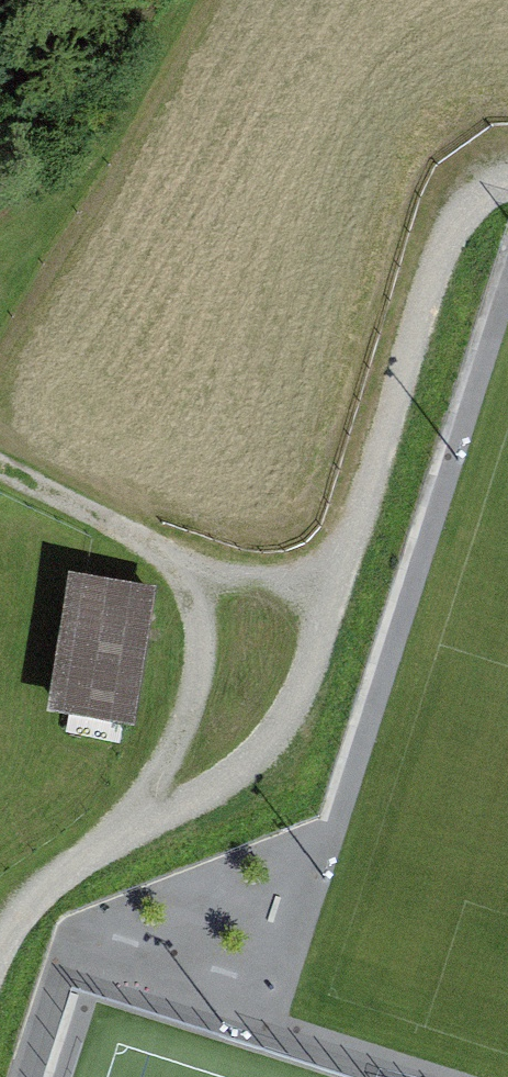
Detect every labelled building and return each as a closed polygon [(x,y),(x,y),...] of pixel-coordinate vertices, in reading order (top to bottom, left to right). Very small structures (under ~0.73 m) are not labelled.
[(47,711),(135,724),(157,586),(69,572),(47,711)]
